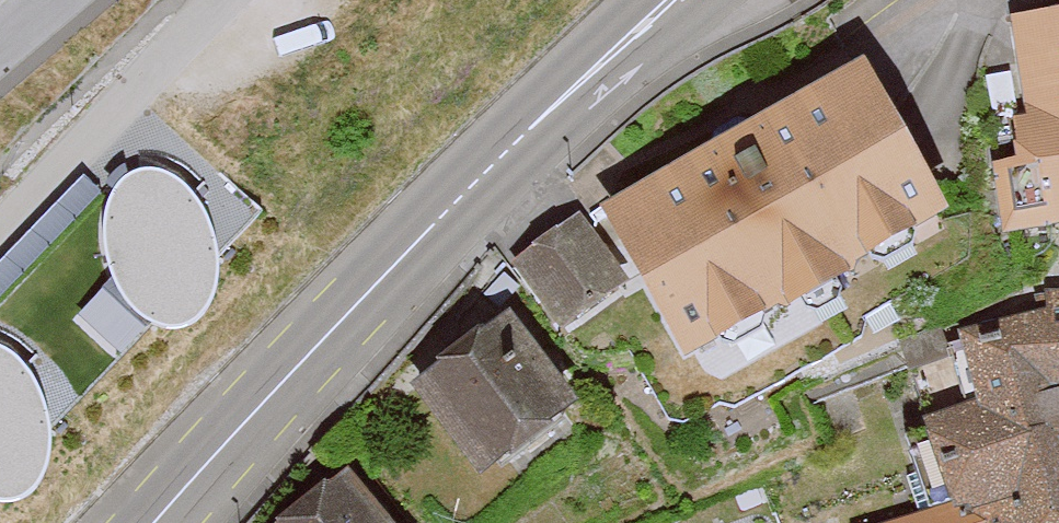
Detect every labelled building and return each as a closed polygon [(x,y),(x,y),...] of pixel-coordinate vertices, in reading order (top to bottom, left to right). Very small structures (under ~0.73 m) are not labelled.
[(1058,217),(1058,20),(1015,26),(1030,145),(997,149),(1007,224),(1058,217)] [(857,68),(599,213),(683,361),(942,216),(857,68)] [(173,175),(140,167),(116,186),(106,211),(106,253),(119,290),(143,318),(177,329),(207,308),(218,276),(214,238),(200,202),(173,175)] [(515,254),(563,328),(621,291),(574,217),(515,254)] [(1004,316),(1011,341),(974,350),(991,417),(930,433),(951,515),(920,522),(1058,522),(1058,302),(1004,316)] [(414,386),(472,477),(573,413),(515,322),(414,386)] [(0,347),(0,500),(12,504),(42,483),(53,451),(50,413),(36,377),(9,349),(0,347)] [(346,482),(296,522),(381,522),(346,482)]
